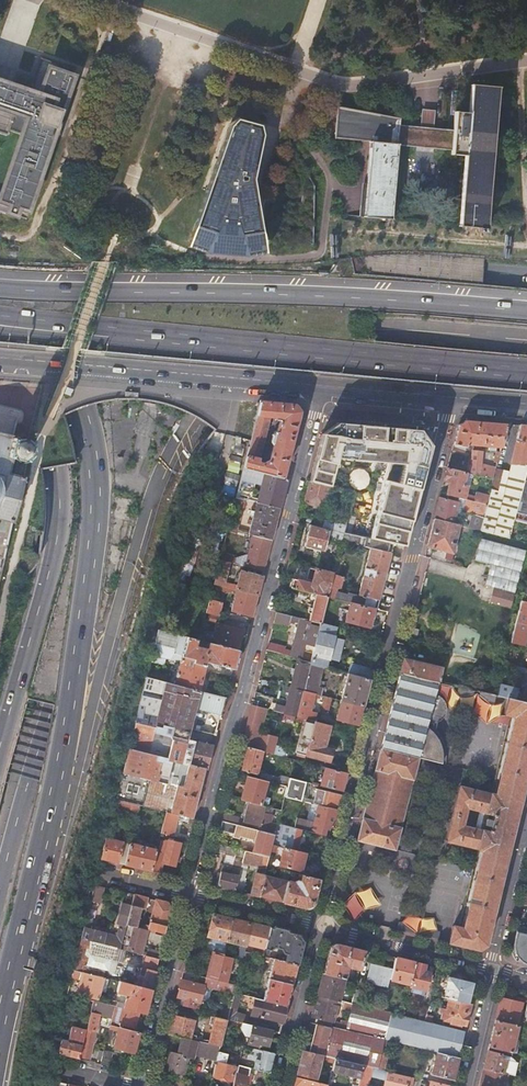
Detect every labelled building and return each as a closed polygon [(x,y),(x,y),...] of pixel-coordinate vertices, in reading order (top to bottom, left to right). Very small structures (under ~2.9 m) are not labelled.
[(15,218),(18,210),(29,214),(76,67),(66,64),(66,65),(40,56),(31,83),(21,80),(23,73),(18,71),(15,81),(2,76),(0,76),(0,134),(6,136),(9,129),(19,133),(0,189),(0,212),(15,218)] [(485,229),(486,229),(499,87),(470,85),(468,113),(455,112),(454,131),(434,129),(435,110),(422,109),(421,128),(400,126),(401,118),(338,106),(334,138),(370,141),(370,143),(367,184),(362,183),(360,216),(364,217),(382,218),(382,220),(385,221),(386,219),(392,219),(398,145),(452,150),(452,154),(465,155),(458,226),(478,228),(478,231),(485,232),(485,229)] [(260,127),(237,120),(230,127),(187,247),(205,254),(247,257),(266,254),(253,181),(262,136),(260,127)] [(265,474),(283,479),(283,478),(300,413),(295,406),(261,403),(245,468),(256,472),(263,474),(265,474)] [(500,448),(507,424),(465,420),(459,425),(452,449),(464,452),(466,445),(489,447),(488,450),(495,451),(495,447),(500,448)] [(321,435),(309,482),(329,487),(336,460),(389,465),(370,539),(395,545),(404,546),(430,446),(419,431),(378,427),(337,424),(321,435)] [(520,425),(510,464),(511,465),(510,473),(495,469),(493,479),(486,505),(480,531),(509,538),(526,466),(526,426),(520,425)] [(5,558),(3,557),(32,442),(0,433),(0,558),(4,559),(5,558)] [(493,479),(495,469),(496,468),(481,465),(482,452),(472,451),(471,474),(473,474),(493,479)] [(211,474),(216,454),(208,452),(204,472),(211,474)] [(256,472),(245,468),(237,498),(246,500),(249,500),(254,478),(256,472)] [(467,473),(447,468),(444,481),(449,483),(446,495),(458,498),(473,501),(474,496),(465,494),(467,487),(463,486),(467,473)] [(263,474),(256,472),(254,478),(262,480),(263,474)] [(471,474),(467,473),(463,486),(467,487),(469,488),(473,474),(471,474)] [(288,479),(283,478),(283,479),(265,474),(258,503),(281,509),(288,479)] [(329,487),(309,482),(304,503),(323,508),(329,487)] [(229,528),(236,531),(238,531),(246,500),(237,498),(237,497),(229,528)] [(480,531),(486,505),(473,501),(458,498),(457,503),(439,499),(434,520),(452,524),(456,512),(459,513),(460,508),(472,513),(469,528),(480,531)] [(273,540),(281,509),(258,503),(256,510),(253,510),(252,513),(255,514),(250,534),(254,535),(273,540)] [(345,525),(347,517),(338,515),(337,523),(345,525)] [(337,523),(324,520),(321,528),(318,527),(319,527),(311,525),(309,525),(303,547),(306,547),(306,548),(312,550),(313,549),(317,550),(321,551),(323,552),(329,531),(335,532),(334,537),(342,540),(343,533),(345,525),(337,523)] [(452,524),(434,520),(427,547),(453,554),(460,526),(452,524)] [(229,528),(225,541),(232,543),(236,531),(229,528)] [(265,572),(273,540),(254,535),(246,567),(265,572)] [(395,547),(395,545),(370,539),(364,537),(363,547),(370,549),(358,595),(347,592),(346,594),(338,592),(336,600),(350,603),(374,609),(377,610),(384,580),(385,580),(386,575),(393,546),(395,547)] [(494,588),(496,588),(507,545),(481,539),(475,561),(491,565),(486,586),(494,588)] [(496,588),(515,593),(526,550),(507,545),(496,588)] [(220,561),(231,564),(231,563),(236,564),(237,559),(229,557),(230,554),(223,551),(220,561)] [(258,597),(263,577),(242,571),(238,587),(225,583),(231,564),(220,561),(214,585),(228,589),(258,597)] [(314,570),(300,566),(299,573),(306,575),(305,579),(312,581),(310,593),(316,594),(326,597),(333,599),(335,591),(336,588),(340,589),(342,578),(333,575),(314,570)] [(291,588),(305,592),(307,584),(293,580),(291,588)] [(496,588),(492,603),(512,608),(515,593),(496,588)] [(253,617),(258,597),(228,589),(227,592),(237,595),(232,612),(253,617)] [(320,624),(326,597),(316,594),(309,621),(311,621),(320,624)] [(207,613),(219,617),(222,603),(210,600),(207,613)] [(526,625),(526,603),(521,602),(516,622),(526,625)] [(374,609),(350,603),(345,622),(369,628),(374,609)] [(311,621),(309,621),(276,612),(273,623),(288,626),(289,622),(294,624),(294,622),(299,623),(295,640),(315,645),(320,626),(310,624),(311,621)] [(207,613),(205,620),(217,624),(219,617),(207,613)] [(525,647),(526,639),(526,625),(516,622),(511,643),(525,647)] [(334,638),(337,628),(320,624),(320,626),(315,645),(312,654),(310,663),(310,664),(322,667),(327,669),(329,660),(338,662),(344,640),(334,638)] [(218,645),(239,650),(244,631),(223,625),(218,645)] [(418,631),(412,629),(409,641),(415,642),(418,631)] [(198,640),(159,630),(152,655),(170,660),(175,654),(183,656),(175,685),(199,691),(207,663),(234,670),(239,650),(218,645),(210,643),(208,650),(196,647),(198,640)] [(312,654),(315,645),(295,640),(291,657),(301,659),(303,651),(312,654)] [(266,650),(283,655),(285,649),(282,648),(283,647),(268,643),(266,650)] [(305,684),(310,664),(310,663),(301,660),(298,660),(292,682),(305,684)] [(442,669),(404,660),(400,674),(438,682),(439,682),(442,669)] [(370,680),(373,670),(350,663),(347,674),(370,680)] [(318,686),(322,667),(310,664),(305,684),(303,690),(316,694),(320,695),(322,687),(318,686)] [(504,670),(502,676),(511,678),(513,672),(511,671),(504,670)] [(364,707),(370,680),(347,674),(341,701),(364,707)] [(435,695),(438,682),(400,674),(389,719),(395,720),(387,750),(381,748),(357,840),(395,849),(419,758),(443,764),(443,760),(443,756),(443,752),(441,748),(439,744),(436,741),(433,738),(431,737),(425,735),(426,731),(431,731),(434,731),(437,730),(439,729),(442,727),(445,725),(447,721),(448,718),(449,714),(449,711),(448,708),(448,705),(445,702),(443,699),(440,696),(435,695)] [(222,716),(227,698),(199,691),(175,685),(147,678),(129,747),(129,749),(123,774),(116,800),(130,804),(140,806),(156,810),(167,812),(189,818),(193,819),(206,769),(208,769),(214,745),(212,744),(212,747),(187,740),(195,709),(222,716)] [(297,716),(303,690),(305,684),(292,682),(290,688),(287,687),(286,692),(289,693),(286,707),(275,704),(274,711),(284,714),(285,713),(297,716)] [(500,687),(497,696),(508,699),(513,700),(515,691),(500,687)] [(297,717),(303,719),(314,722),(316,713),(311,711),(316,694),(303,690),(297,716),(297,717)] [(329,710),(332,698),(324,696),(321,708),(329,710)] [(448,942),(478,949),(485,946),(526,772),(526,704),(513,700),(508,699),(504,714),(510,716),(491,794),(460,787),(446,841),(477,849),(459,928),(453,927),(448,942)] [(503,718),(504,702),(477,700),(476,717),(503,718)] [(358,726),(364,707),(341,701),(336,719),(358,726)] [(252,705),(241,747),(247,748),(268,753),(272,754),(276,738),(260,734),(267,709),(252,705)] [(324,744),(329,726),(314,722),(303,719),(295,753),(329,762),(332,750),(330,749),(330,746),(324,744)] [(268,753),(247,748),(242,770),(256,774),(259,763),(258,762),(260,753),(264,755),(267,756),(268,753)] [(296,772),(299,761),(294,759),(291,770),(296,772)] [(342,791),(346,773),(325,768),(321,786),(342,791)] [(267,782),(273,783),(274,777),(261,774),(260,780),(267,782)] [(247,777),(241,800),(249,802),(268,807),(269,807),(270,805),(267,804),(268,801),(262,799),(267,782),(260,780),(247,777)] [(300,801),(305,782),(292,779),(289,778),(287,787),(284,797),(300,801)] [(306,802),(311,784),(305,782),(300,801),(306,802)] [(272,808),(281,810),(284,797),(287,787),(278,785),(272,808)] [(337,810),(341,795),(317,789),(313,804),(318,805),(337,810)] [(116,800),(113,811),(128,815),(130,804),(116,800)] [(260,824),(258,830),(274,834),(277,824),(265,820),(268,807),(249,802),(244,821),(256,824),(256,823),(260,824)] [(311,803),(306,820),(313,822),(318,805),(313,804),(311,803)] [(130,804),(128,815),(137,817),(140,806),(130,804)] [(296,817),(294,827),(301,829),(324,835),(326,826),(332,827),(337,810),(318,805),(313,822),(306,820),(296,817)] [(188,822),(189,818),(167,812),(161,834),(169,836),(170,831),(174,832),(177,819),(180,819),(180,820),(188,822)] [(235,817),(224,814),(222,821),(233,824),(235,817)] [(233,824),(222,821),(220,828),(231,831),(233,824)] [(283,825),(277,823),(277,824),(274,834),(272,845),(277,846),(284,848),(286,848),(296,851),(301,829),(294,827),(283,825)] [(258,830),(247,827),(244,838),(255,841),(252,853),(269,857),(272,845),(274,834),(258,830)] [(101,859),(118,863),(123,843),(106,838),(101,859)] [(152,871),(161,873),(163,863),(175,866),(181,842),(174,840),(173,843),(166,841),(165,842),(162,841),(159,853),(165,855),(163,861),(155,859),(152,871)] [(152,871),(155,859),(157,851),(149,849),(150,846),(147,845),(146,848),(130,844),(125,865),(152,871)] [(272,845),(269,857),(268,858),(273,859),(277,846),(272,845)] [(245,851),(227,847),(225,855),(243,859),(245,851)] [(296,851),(286,848),(284,848),(281,857),(280,861),(279,866),(300,871),(305,853),(296,851)] [(269,857),(252,853),(245,851),(243,859),(240,870),(238,876),(235,891),(242,892),(245,879),(243,879),(247,864),(266,868),(266,866),(268,858),(269,857)] [(222,865),(216,886),(235,891),(238,876),(229,874),(231,867),(222,865)] [(266,866),(266,868),(264,875),(259,897),(282,902),(287,883),(288,880),(269,876),(272,867),(266,866)] [(240,870),(231,867),(229,874),(238,876),(240,870)] [(256,873),(250,895),(259,897),(264,875),(256,873)] [(287,883),(282,902),(305,908),(313,903),(319,878),(299,873),(299,876),(301,877),(300,882),(299,881),(296,880),(294,882),(293,884),(287,883)] [(95,885),(91,901),(101,904),(105,888),(95,885)] [(352,915),(379,904),(373,886),(345,896),(352,915)] [(135,895),(132,906),(127,925),(136,927),(141,909),(146,910),(148,899),(135,895)] [(168,904),(157,901),(156,903),(151,920),(150,928),(147,927),(146,930),(148,931),(166,935),(172,911),(168,904)] [(151,920),(156,903),(150,902),(145,919),(151,920)] [(93,918),(87,917),(81,938),(118,948),(121,949),(123,940),(124,940),(127,925),(132,906),(123,904),(121,915),(123,915),(117,937),(90,929),(93,918)] [(233,919),(213,914),(207,936),(211,937),(210,940),(213,940),(213,938),(227,941),(233,919)] [(233,919),(227,941),(231,942),(246,946),(248,940),(252,923),(233,919)] [(270,927),(252,923),(248,940),(254,941),(255,939),(261,940),(257,955),(262,956),(263,956),(265,948),(270,927)] [(146,930),(136,927),(135,928),(128,926),(125,937),(127,937),(123,950),(146,956),(160,959),(161,953),(149,950),(148,953),(142,952),(148,931),(146,930)] [(299,934),(270,927),(265,948),(270,949),(274,947),(281,948),(283,953),(287,954),(285,961),(297,964),(303,941),(299,934)] [(415,934),(440,940),(441,937),(416,931),(415,934)] [(526,934),(519,932),(514,951),(520,962),(526,965),(526,934)] [(118,948),(81,938),(74,970),(82,972),(85,973),(103,978),(105,970),(109,971),(112,959),(123,962),(126,952),(118,950),(118,948)] [(226,947),(226,946),(208,941),(206,950),(213,952),(224,955),(224,956),(228,957),(230,948),(226,947)] [(359,970),(364,950),(336,943),(330,948),(323,974),(344,979),(345,979),(347,968),(359,970)] [(224,955),(213,952),(207,975),(226,980),(232,958),(228,957),(224,956),(224,955)] [(157,970),(160,959),(146,956),(143,966),(157,970)] [(286,1006),(297,964),(285,961),(263,956),(262,956),(261,960),(268,962),(269,961),(273,962),(263,1000),(286,1006)] [(414,962),(395,957),(389,979),(409,984),(414,962)] [(414,962),(409,984),(409,986),(425,990),(429,973),(423,971),(424,964),(414,962)] [(201,969),(185,965),(183,972),(199,976),(201,969)] [(391,971),(370,965),(366,982),(387,987),(391,971)] [(152,990),(156,972),(142,969),(138,986),(152,990)] [(82,972),(74,970),(68,995),(71,996),(76,976),(81,977),(82,972)] [(199,976),(183,972),(181,980),(204,986),(214,988),(230,992),(225,1009),(229,1010),(234,993),(236,985),(199,976)] [(99,999),(105,978),(103,978),(85,973),(80,994),(99,999)] [(344,979),(323,974),(317,995),(338,1000),(344,979)] [(449,999),(467,1003),(471,983),(448,978),(444,995),(442,994),(442,993),(432,991),(431,995),(449,999)] [(181,980),(176,997),(184,999),(183,1005),(191,1007),(193,1001),(199,1003),(204,986),(181,980)] [(145,1014),(152,990),(138,986),(119,981),(117,992),(130,996),(129,1000),(126,999),(124,1009),(140,1013),(145,1014)] [(351,1003),(354,992),(348,990),(345,1002),(351,1003)] [(364,992),(354,990),(354,992),(351,1003),(352,1004),(361,1006),(364,992)] [(338,1000),(317,995),(312,1016),(333,1022),(338,1000)] [(282,1023),(286,1006),(263,1000),(255,998),(250,1015),(266,1019),(265,1022),(273,1025),(274,1021),(282,1023)] [(500,998),(495,1020),(517,1025),(522,1003),(500,998)] [(471,1004),(467,1003),(449,999),(446,1010),(441,1009),(440,1012),(445,1014),(444,1020),(466,1026),(471,1004)] [(112,1018),(115,1007),(111,1006),(105,1004),(94,1001),(91,1013),(89,1024),(81,1057),(90,1060),(95,1043),(94,1043),(100,1015),(112,1018)] [(345,1002),(344,1002),(342,1008),(351,1010),(352,1004),(351,1003),(345,1002)] [(391,1013),(361,1006),(352,1004),(351,1010),(348,1022),(345,1031),(335,1028),(316,1024),(313,1034),(309,1052),(331,1057),(334,1058),(363,1065),(377,1069),(384,1040),(391,1013)] [(425,1021),(428,1007),(421,1006),(418,1019),(425,1021)] [(135,1029),(140,1013),(124,1009),(123,1008),(119,1024),(135,1029)] [(243,1015),(229,1012),(228,1016),(227,1019),(242,1023),(243,1015)] [(458,1058),(464,1031),(425,1021),(418,1019),(402,1016),(391,1013),(384,1040),(391,1041),(437,1053),(458,1058)] [(194,1021),(172,1015),(167,1033),(181,1037),(198,1041),(199,1036),(191,1034),(194,1021)] [(221,1041),(227,1019),(223,1018),(210,1015),(208,1024),(212,1025),(207,1043),(219,1046),(221,1041)] [(495,1020),(489,1047),(512,1052),(515,1041),(517,1042),(518,1037),(516,1037),(519,1025),(517,1025),(495,1020)] [(336,1022),(335,1028),(345,1031),(348,1022),(341,1021),(340,1023),(336,1022)] [(316,1024),(310,1022),(307,1033),(313,1034),(316,1024)] [(268,1046),(272,1030),(242,1023),(240,1029),(244,1035),(241,1046),(242,1046),(247,1047),(248,1043),(258,1046),(258,1044),(261,1045),(268,1046)] [(62,1040),(58,1054),(80,1059),(87,1031),(72,1028),(68,1042),(62,1040)] [(135,1054),(141,1033),(119,1028),(114,1049),(135,1054)] [(194,1055),(198,1041),(181,1037),(177,1054),(171,1053),(167,1068),(183,1073),(187,1057),(193,1059),(194,1055)] [(391,1041),(384,1040),(377,1069),(384,1070),(391,1041)] [(217,1054),(219,1046),(207,1043),(198,1041),(194,1055),(216,1060),(217,1054)] [(483,1068),(507,1074),(514,1075),(516,1063),(511,1057),(512,1052),(489,1047),(483,1068)] [(259,1061),(262,1051),(251,1048),(249,1058),(259,1061)] [(101,1064),(109,1066),(113,1052),(105,1050),(104,1053),(102,1059),(101,1064)] [(303,1050),(297,1074),(315,1078),(320,1059),(330,1061),(331,1057),(309,1052),(303,1050)] [(269,1072),(274,1053),(262,1051),(259,1061),(258,1064),(256,1064),(255,1069),(269,1072)] [(453,1079),(458,1058),(437,1053),(435,1062),(434,1066),(432,1074),(453,1079)] [(224,1056),(217,1054),(216,1060),(212,1076),(231,1080),(234,1067),(221,1064),(224,1056)] [(363,1065),(334,1058),(331,1070),(349,1074),(350,1071),(361,1074),(363,1065)] [(238,1065),(232,1085),(245,1085),(250,1068),(238,1065)] [(387,1071),(384,1070),(377,1069),(363,1065),(361,1074),(358,1085),(368,1085),(370,1076),(385,1080),(387,1071)] [(479,1085),(482,1085),(504,1085),(507,1074),(483,1068),(479,1085)] [(413,1077),(387,1071),(385,1080),(383,1085),(411,1085),(413,1077)] [(296,1076),(294,1085),(327,1085),(296,1076)] [(420,1079),(413,1077),(411,1085),(417,1085),(419,1085),(420,1079)]
